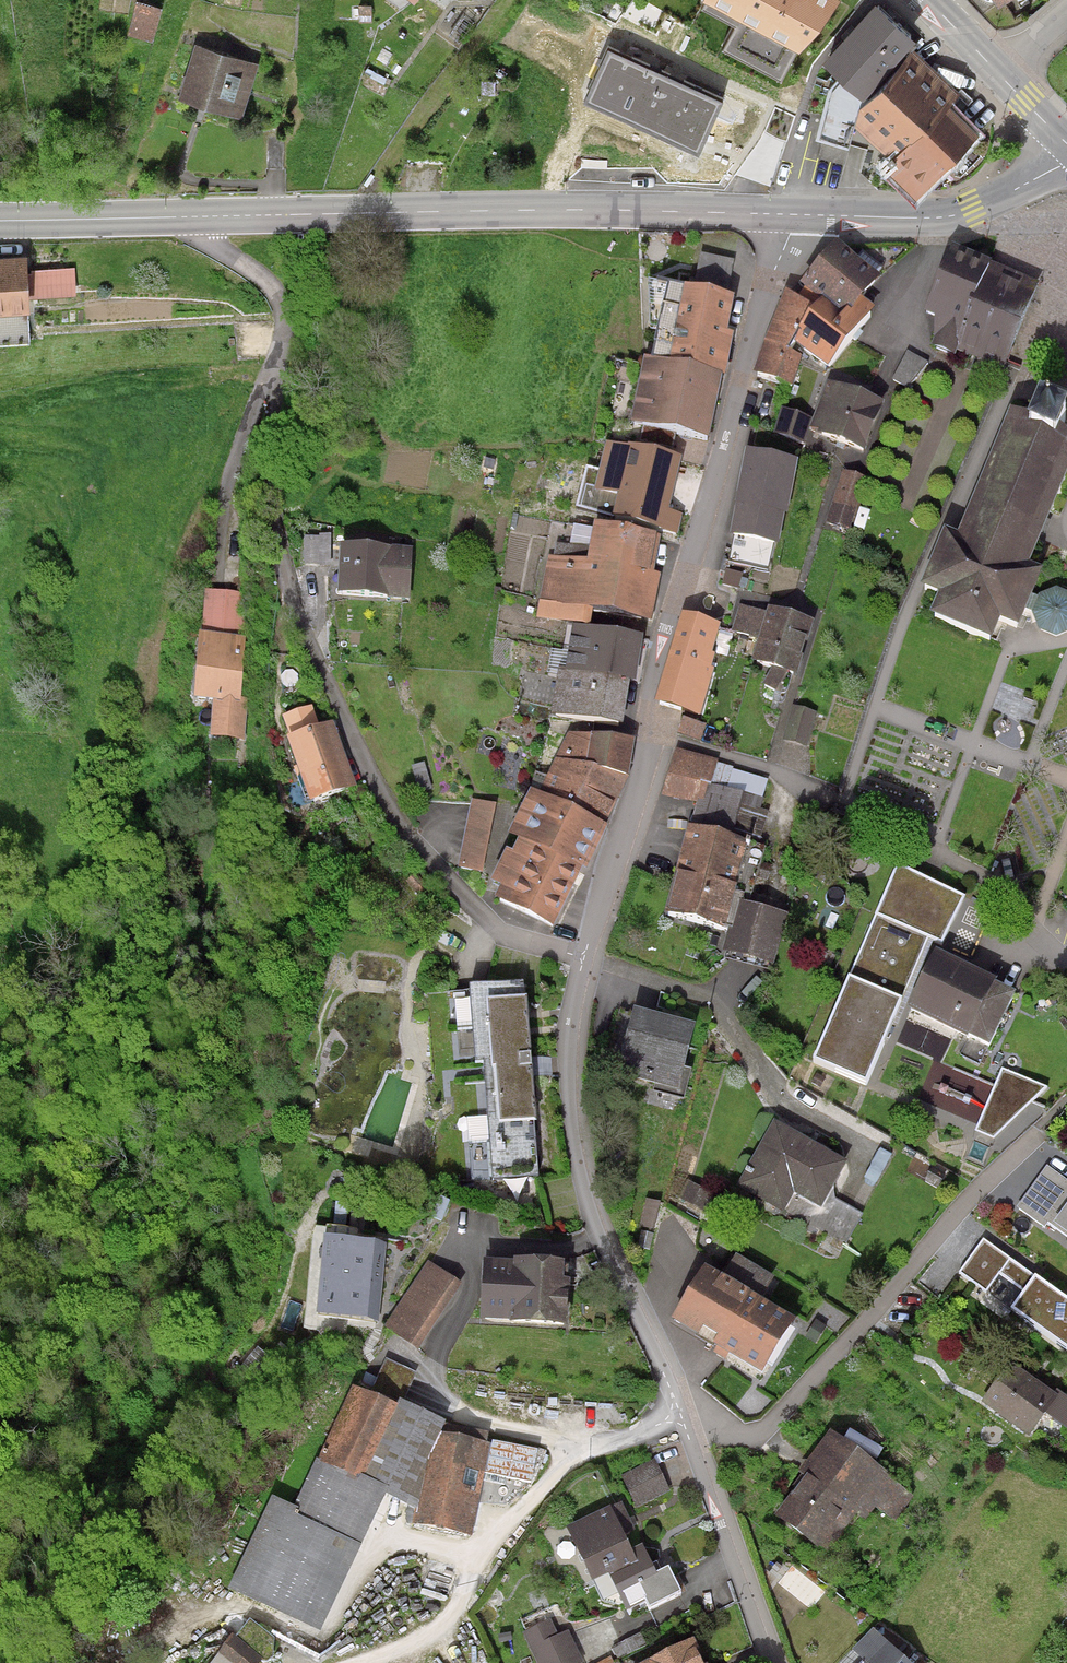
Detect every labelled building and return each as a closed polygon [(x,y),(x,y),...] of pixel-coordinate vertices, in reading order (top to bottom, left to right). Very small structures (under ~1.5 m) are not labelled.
[(835,0),(705,0),(798,53),(839,3),(835,0)] [(912,45),(876,14),(829,66),(864,98),(912,45)] [(251,68),(195,51),(181,100),(236,117),(251,68)] [(723,103),(608,51),(584,106),(698,157),(723,103)] [(953,100),(912,63),(861,120),(903,159),(896,167),(924,192),(972,139),(943,112),(953,100)] [(766,342),(757,370),(789,379),(797,346),(826,359),(862,312),(846,299),(871,275),(838,249),(793,302),(786,294),(766,342)] [(0,254),(0,298),(30,296),(27,252),(0,254)] [(1029,283),(953,254),(934,306),(949,312),(942,331),(1001,354),(1029,283)] [(727,342),(734,309),(666,294),(650,368),(644,366),(630,432),(710,449),(733,343),(727,342)] [(876,405),(829,387),(814,427),(861,445),(876,405)] [(812,422),(782,413),(775,440),(804,448),(812,422)] [(1013,423),(958,550),(945,545),(921,600),(940,608),(932,628),(992,654),(1000,635),(1019,643),(1044,585),(1030,579),(1066,491),(1066,447),(1063,445),(1066,436),(1066,432),(1037,419),(1031,431),(1013,423)] [(593,499),(618,504),(613,526),(679,539),(683,521),(670,518),(681,464),(603,448),(593,499)] [(790,462),(747,454),(734,532),(777,539),(790,462)] [(872,478),(844,468),(827,519),(855,529),(872,478)] [(647,539),(599,531),(592,568),(553,561),(547,595),(634,610),(647,539)] [(412,549),(341,547),(339,596),(410,598),(412,549)] [(251,592),(203,587),(192,694),(216,696),(212,732),(243,735),(247,700),(240,699),(251,592)] [(1042,599),(1033,620),(1038,637),(1057,645),(1066,640),(1066,598),(1057,593),(1042,599)] [(807,623),(769,612),(756,658),(793,669),(807,623)] [(720,632),(682,621),(657,709),(701,722),(715,674),(712,673),(715,660),(713,659),(720,632)] [(631,678),(636,639),(579,630),(572,677),(562,675),(556,711),(616,720),(623,676),(631,678)] [(817,716),(793,709),(782,745),(807,752),(817,716)] [(348,783),(328,727),(289,741),(309,797),(348,783)] [(487,894),(549,922),(622,779),(627,742),(570,737),(487,894)] [(497,809),(472,804),(458,874),(483,879),(497,809)] [(740,845),(691,833),(672,909),(720,922),(740,845)] [(965,894),(898,862),(815,1055),(867,1076),(928,935),(942,941),(965,894)] [(780,917),(738,906),(727,948),(769,959),(780,917)] [(997,974),(933,945),(905,1005),(968,1034),(969,1032),(991,1042),(1016,988),(995,979),(997,974)] [(533,1171),(520,987),(468,991),(473,1061),(484,1061),(492,1173),(533,1171)] [(688,1028),(633,1014),(619,1071),(674,1084),(688,1028)] [(1049,1086),(1001,1066),(974,1131),(995,1138),(1049,1086)] [(819,1203),(840,1163),(773,1128),(742,1186),(781,1207),(791,1188),(819,1203)] [(1046,1162),(1016,1206),(1044,1225),(1047,1220),(1066,1234),(1066,1176),(1046,1162)] [(711,1191),(688,1179),(679,1197),(702,1209),(711,1191)] [(387,1240),(325,1234),(316,1313),(379,1320),(387,1240)] [(984,1237),(960,1271),(987,1290),(1001,1271),(1025,1288),(1012,1306),(1066,1345),(1066,1293),(1035,1271),(1033,1272),(984,1237)] [(463,1282),(428,1259),(384,1325),(419,1348),(463,1282)] [(795,1315),(704,1261),(672,1314),(762,1368),(795,1315)] [(562,1271),(485,1267),(482,1318),(560,1322),(562,1271)] [(386,1357),(371,1391),(397,1403),(400,1397),(405,1400),(417,1372),(386,1357)] [(1052,1398),(1010,1368),(985,1402),(1028,1432),(1052,1398)] [(371,1391),(352,1383),(318,1458),(363,1478),(397,1403),(371,1391)] [(318,1458),(316,1457),(295,1504),(299,1506),(296,1512),(362,1543),(386,1492),(417,1508),(428,1459),(442,1431),(446,1419),(405,1400),(400,1397),(397,1403),(363,1478),(318,1458)] [(473,1534),(492,1441),(442,1431),(428,1459),(417,1508),(414,1522),(473,1534)] [(838,1444),(781,1516),(822,1549),(880,1477),(838,1444)] [(655,1458),(621,1475),(637,1507),(671,1491),(655,1458)] [(295,1504),(271,1494),(228,1588),(321,1631),(362,1543),(296,1512),(299,1506),(295,1504)] [(633,1545),(611,1503),(566,1525),(603,1599),(619,1591),(627,1608),(645,1598),(649,1605),(682,1588),(669,1563),(657,1569),(643,1540),(633,1545)] [(232,1629),(207,1662),(258,1662),(262,1658),(274,1658),(274,1635),(250,1617),(237,1633),(232,1629)] [(522,1632),(536,1662),(581,1662),(584,1661),(569,1629),(558,1633),(551,1618),(522,1632)] [(655,1662),(696,1662),(688,1647),(655,1662)] [(869,1662),(900,1662),(885,1647),(869,1662)]
